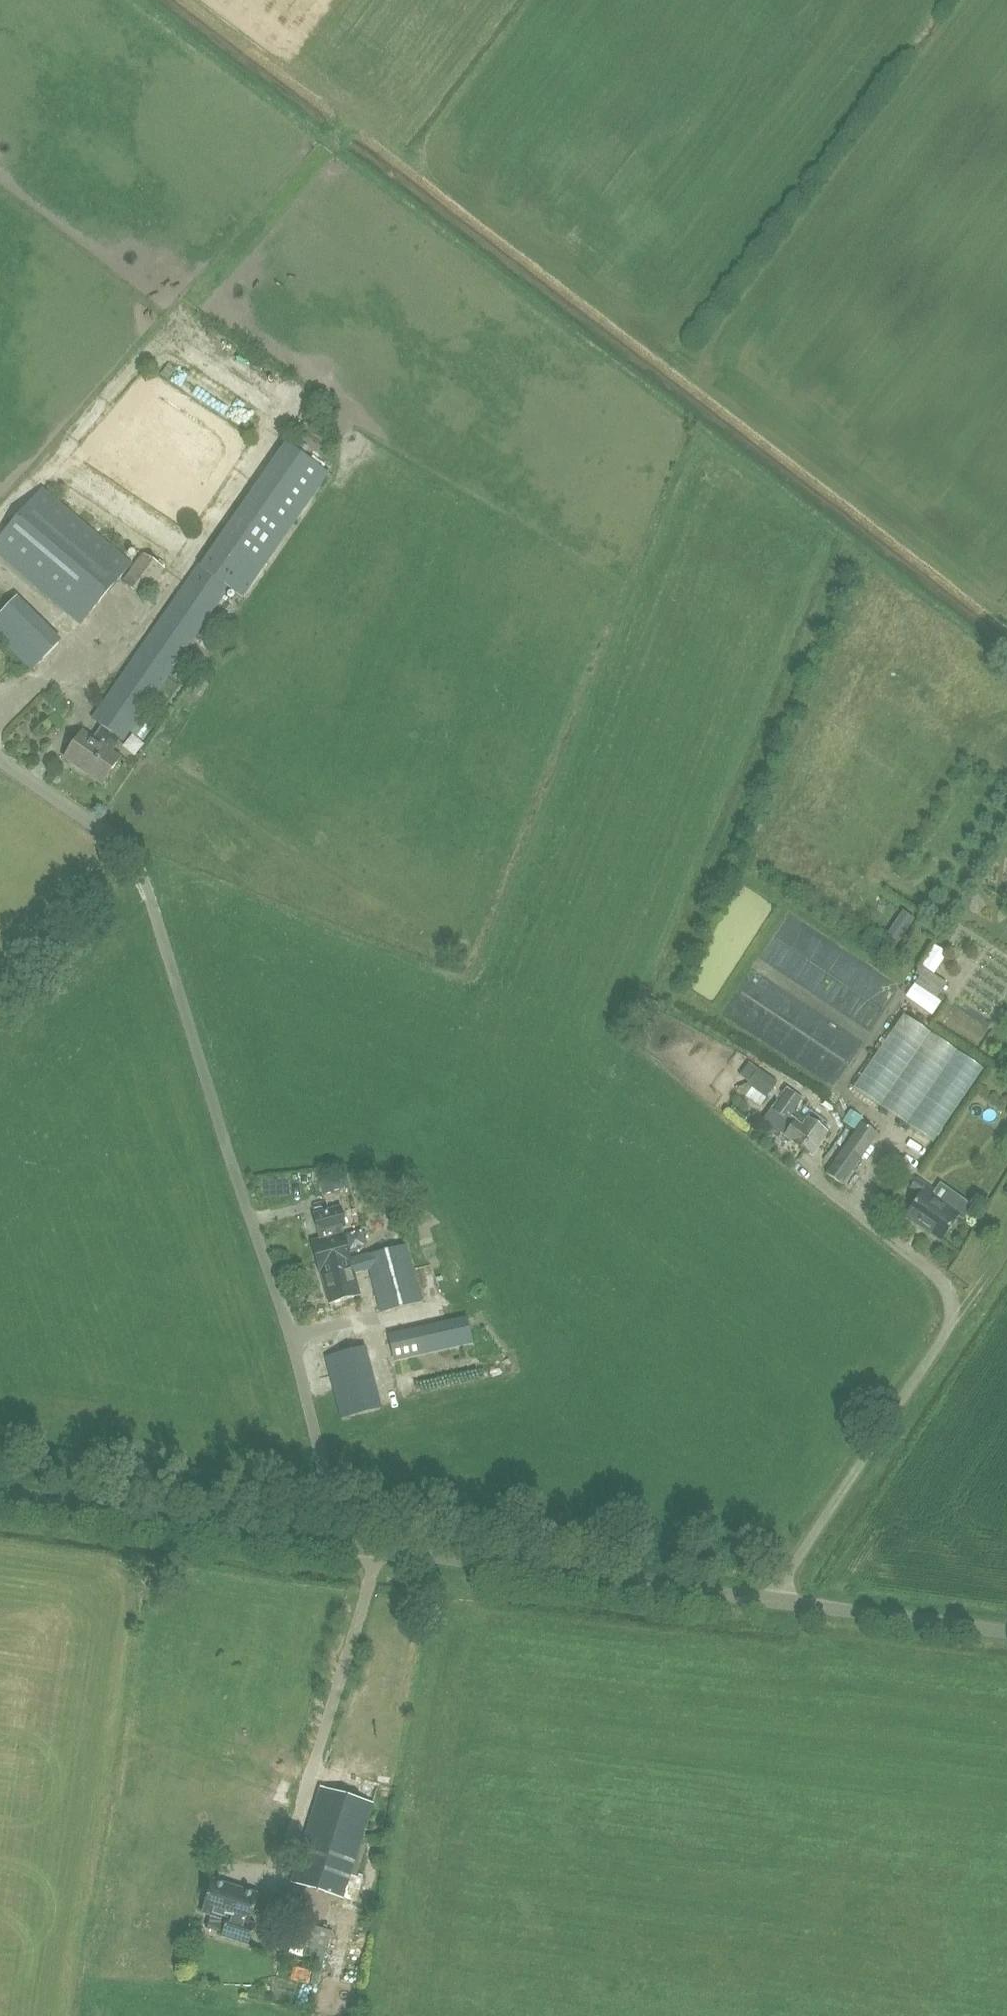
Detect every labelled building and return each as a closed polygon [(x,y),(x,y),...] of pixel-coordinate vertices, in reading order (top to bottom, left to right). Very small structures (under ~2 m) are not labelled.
[(95,740),(85,733),(67,759),(104,785),(122,759),(113,753),(122,740),(125,742),(231,589),(244,598),(328,476),(289,449),(205,570),(200,567),(94,720),(104,727),(95,740)] [(81,625),(133,564),(44,488),(0,540),(0,556),(81,625)] [(146,598),(165,569),(144,554),(124,583),(146,598)] [(27,611),(34,605),(18,588),(1,603),(45,650),(55,641),(27,611)] [(150,713),(142,730),(151,734),(159,718),(150,713)] [(883,940),(896,948),(914,920),(902,912),(883,940)] [(914,986),(937,1000),(946,985),(920,968),(914,976),(919,979),(914,986)] [(903,1015),(853,1088),(933,1143),(983,1070),(903,1015)] [(779,1083),(759,1069),(749,1085),(768,1098),(779,1083)] [(807,1116),(802,1123),(791,1116),(802,1100),(789,1091),(774,1113),(794,1126),(787,1137),(814,1155),(830,1132),(807,1116)] [(825,1176),(841,1188),(879,1135),(863,1123),(825,1176)] [(905,1215),(940,1240),(958,1215),(939,1201),(942,1197),(918,1179),(912,1187),(921,1194),(905,1215)] [(355,1275),(371,1271),(368,1257),(353,1261),(346,1235),(341,1236),(339,1228),(347,1226),(342,1208),(316,1216),(320,1233),(321,1233),(323,1241),(314,1243),(320,1265),(331,1305),(361,1297),(355,1275)] [(368,1257),(371,1271),(383,1314),(423,1303),(408,1246),(368,1257)] [(422,1355),(417,1332),(391,1337),(396,1361),(422,1355)] [(361,1416),(345,1353),(327,1358),(343,1420),(361,1416)] [(294,1883),(346,1899),(357,1902),(371,1853),(361,1851),(375,1804),(323,1788),(294,1883)] [(225,1936),(251,1944),(257,1925),(252,1923),(261,1895),(215,1881),(214,1884),(210,1883),(205,1897),(209,1899),(205,1913),(229,1921),(225,1936)] [(336,1933),(313,1927),(291,1921),(285,1942),(307,1948),(330,1953),(336,1933)] [(287,1976),(286,1989),(306,1991),(307,1977),(287,1976)]
